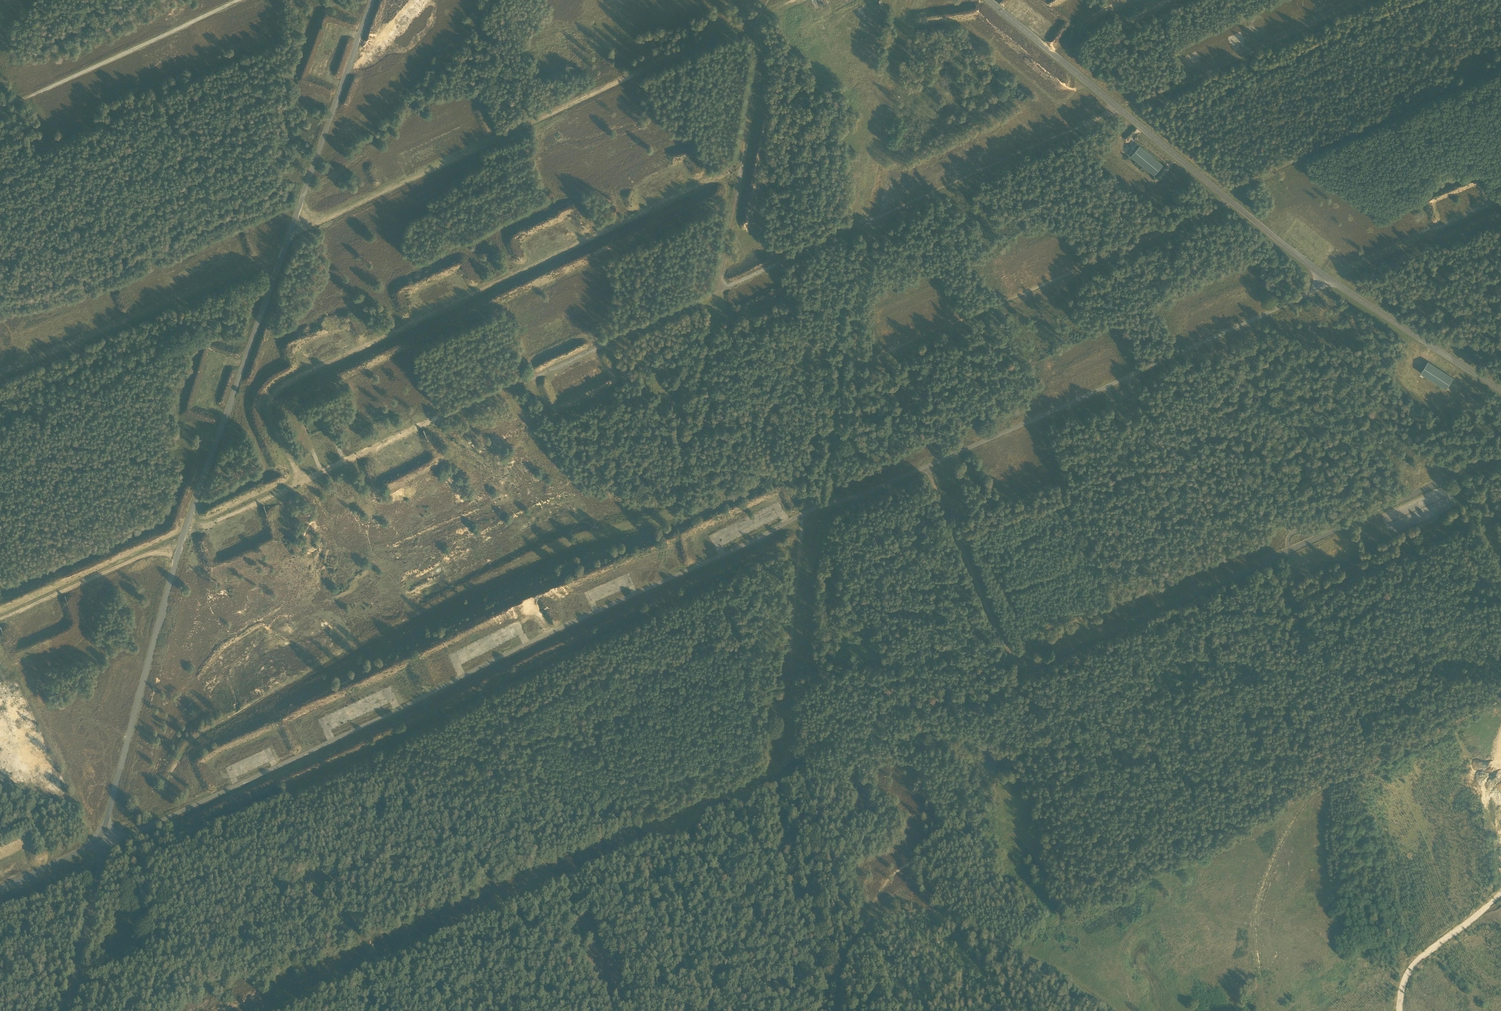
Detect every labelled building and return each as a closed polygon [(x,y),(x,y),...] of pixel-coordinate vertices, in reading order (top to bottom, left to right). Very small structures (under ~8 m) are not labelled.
[(1133,156),(1156,173),(1159,168),(1163,163),(1141,146),(1133,156)] [(1423,372),(1448,388),(1456,377),(1430,361),(1423,372)]
